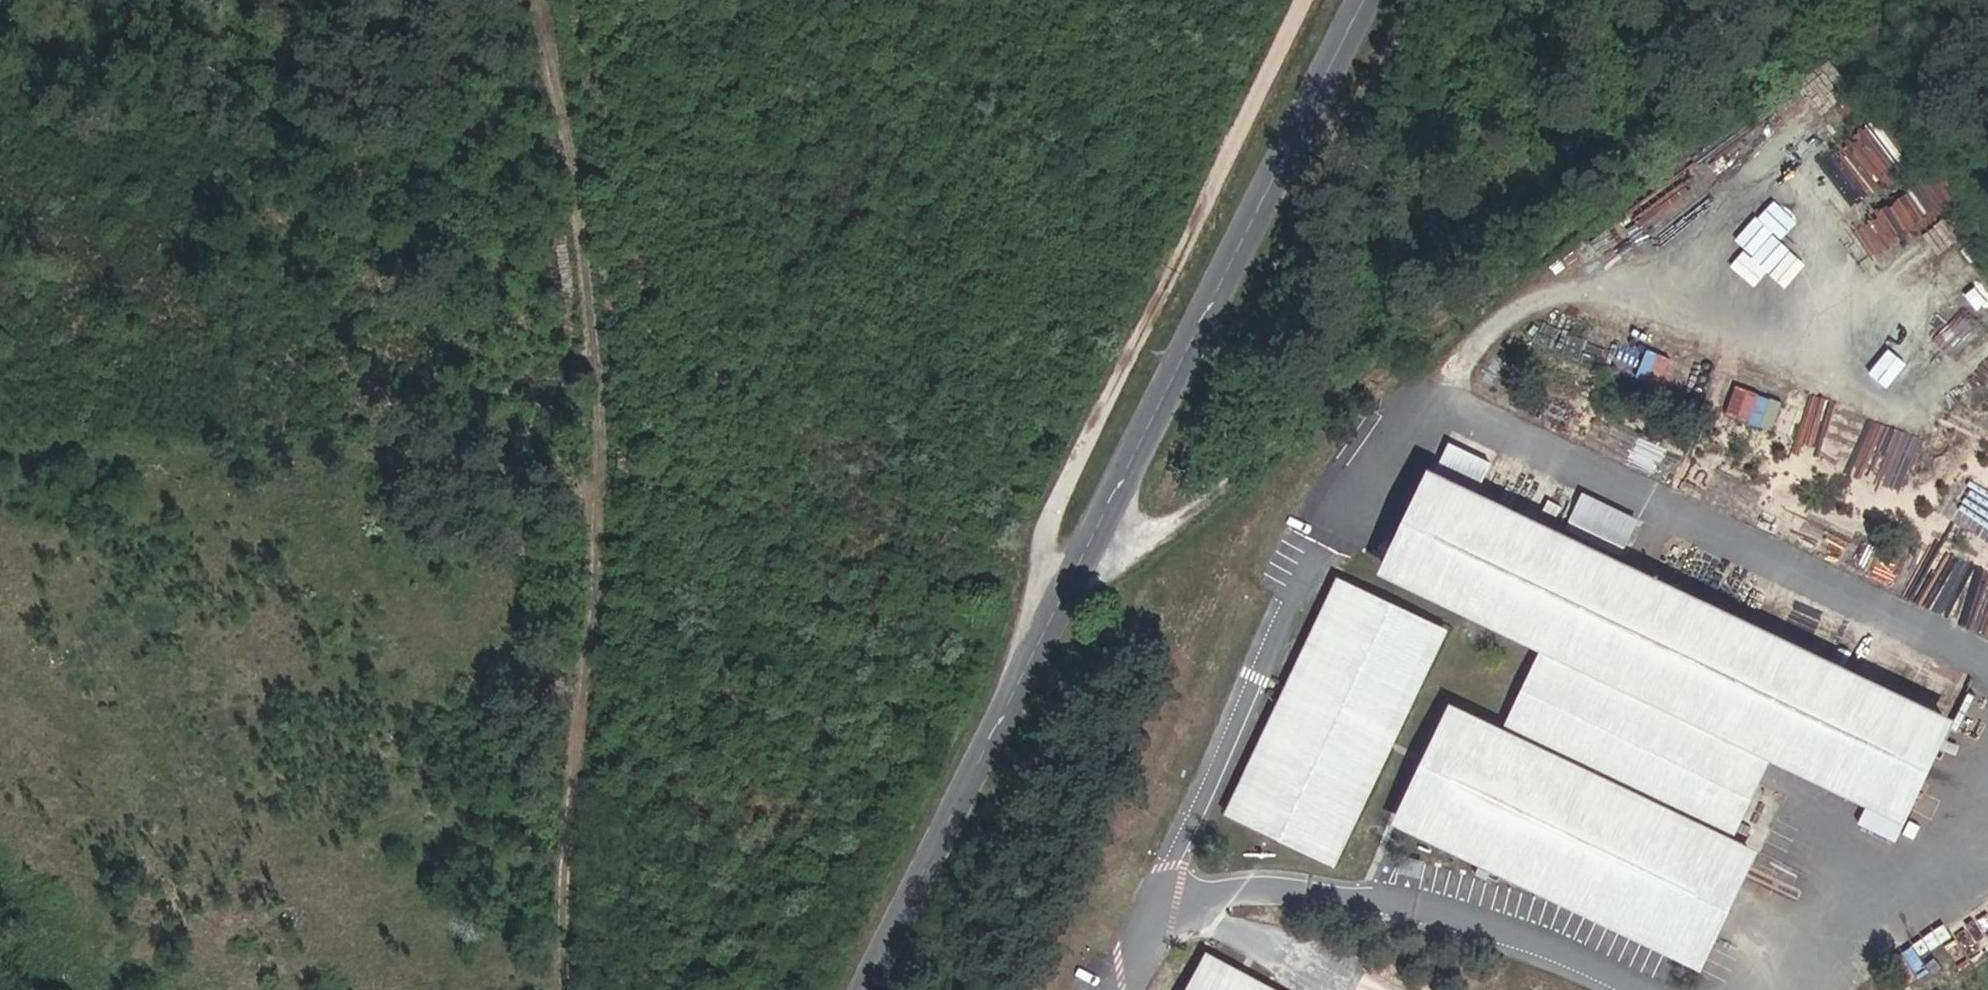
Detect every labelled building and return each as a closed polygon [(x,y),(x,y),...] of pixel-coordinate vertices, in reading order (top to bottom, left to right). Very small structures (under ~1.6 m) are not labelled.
[(1433,476),(1389,571),(1552,647),(1510,738),(1455,712),(1404,821),(1703,960),(1755,851),(1728,838),(1770,748),(1797,760),(1841,667),(1433,476)] [(1348,587),(1243,813),(1333,855),(1439,629),(1348,587)] [(1949,717),(1841,667),(1797,760),(1905,811),(1949,717)] [(1902,959),(1922,972),(1932,956),(1912,943),(1902,959)] [(1186,989),(1281,989),(1207,950),(1186,989)]
